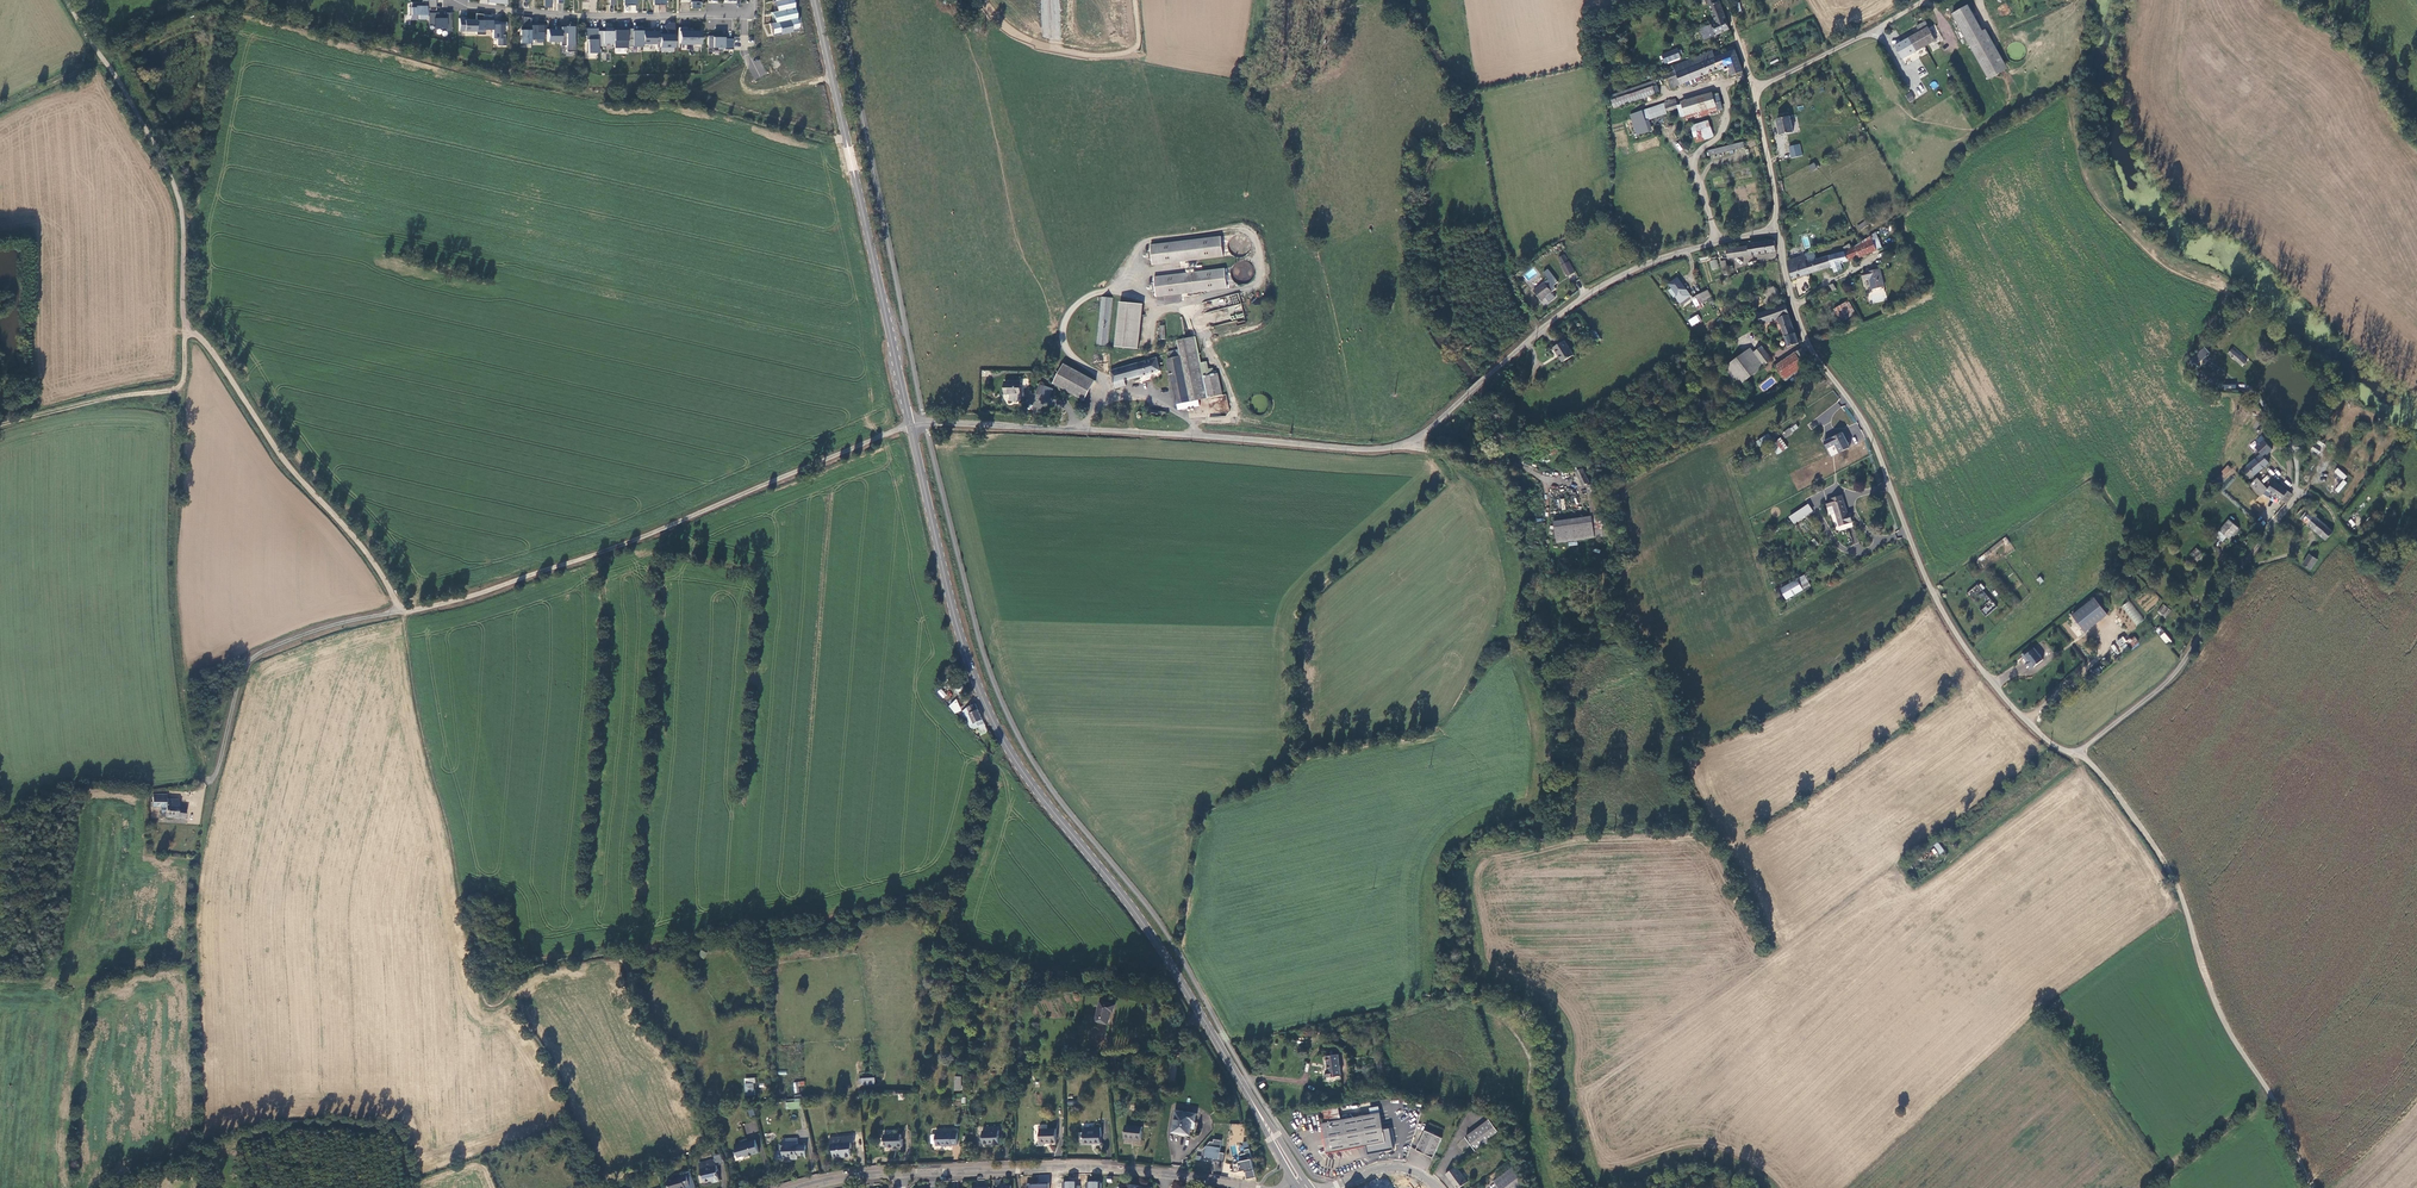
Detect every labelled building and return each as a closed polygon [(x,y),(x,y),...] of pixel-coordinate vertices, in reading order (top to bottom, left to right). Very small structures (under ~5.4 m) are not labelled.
[(428,13),(428,10),(430,10),(430,8),(435,8),(435,0),(422,0),(422,3),(411,3),(411,15),(417,15),(417,19),(417,20),(426,20),(426,16),(428,16),(428,13)] [(769,23),(772,34),(779,33),(779,34),(792,31),(791,29),(798,27),(791,0),(772,0),(775,11),(771,12),(773,22),(769,23)] [(1720,0),(1716,2),(1716,0),(1705,0),(1706,3),(1708,2),(1714,18),(1709,20),(1710,23),(1725,17),(1720,0)] [(1954,16),(1989,81),(2005,73),(1969,8),(1954,16)] [(428,13),(428,16),(428,26),(434,26),(434,29),(446,29),(446,32),(451,32),(451,12),(446,12),(446,18),(438,18),(438,13),(428,13)] [(476,19),(476,31),(476,34),(485,34),(485,30),(492,30),(492,22),(492,16),(483,16),(483,14),(476,14),(476,19)] [(476,31),(476,19),(464,19),(464,17),(459,18),(459,32),(476,31)] [(1730,29),(1725,17),(1710,23),(1699,27),(1703,39),(1730,29)] [(531,39),(531,25),(531,18),(523,18),(523,25),(521,25),(521,29),(520,29),(519,43),(530,43),(531,39)] [(492,22),(492,30),(492,38),(498,38),(498,45),(506,45),(506,38),(504,38),(504,30),(508,30),(508,22),(492,22)] [(658,33),(658,44),(658,47),(674,47),(675,34),(674,22),(670,22),(663,26),(669,33),(658,33)] [(1936,42),(1928,28),(1925,22),(1916,26),(1920,33),(1896,46),(1904,60),(1936,42)] [(566,51),(575,51),(576,24),(570,24),(570,26),(561,26),(560,29),(560,33),(561,33),(561,42),(561,45),(567,45),(566,51)] [(531,25),(531,39),(537,39),(537,42),(543,42),(543,25),(531,25)] [(687,31),(687,27),(678,27),(679,31),(679,45),(693,45),(693,48),(700,48),(700,30),(687,31)] [(597,46),(597,31),(597,28),(585,28),(585,36),(586,36),(586,38),(586,53),(597,53),(597,46)] [(597,31),(597,46),(606,46),(606,43),(612,43),(612,30),(612,28),(605,28),(605,31),(597,31)] [(547,29),(547,42),(561,42),(561,33),(560,33),(560,29),(547,29)] [(612,43),(612,48),(628,48),(628,46),(628,30),(612,30),(612,43)] [(642,44),(642,31),(642,30),(628,30),(628,46),(642,46),(642,44)] [(658,44),(658,33),(658,32),(642,31),(642,44),(658,44)] [(732,50),(732,39),(724,39),(724,37),(708,37),(708,47),(718,47),(718,50),(732,50)] [(1679,56),(1677,47),(1662,52),(1665,61),(1679,56)] [(1732,75),(1743,71),(1735,50),(1729,52),(1722,55),(1715,57),(1697,64),(1677,72),(1675,67),(1670,72),(1662,75),(1663,77),(1661,77),(1662,80),(1669,78),(1672,87),(1729,65),(1732,75)] [(1697,64),(1715,57),(1714,52),(1713,50),(1694,56),(1697,64)] [(1674,64),(1675,67),(1677,72),(1697,64),(1694,56),(1681,62),(1674,64)] [(761,59),(754,61),(758,76),(766,74),(761,59)] [(1660,91),(1656,79),(1611,94),(1615,106),(1660,91)] [(1933,90),(1938,85),(1935,80),(1929,85),(1933,90)] [(1910,92),(1905,95),(1909,102),(1915,99),(1910,92)] [(1686,117),(1708,110),(1705,101),(1704,98),(1682,104),(1686,117)] [(1677,107),(1675,99),(1662,102),(1643,109),(1646,118),(1666,112),(1666,110),(1677,107)] [(1708,110),(1713,108),(1711,99),(1705,101),(1708,110)] [(1643,110),(1635,113),(1640,128),(1648,125),(1643,110)] [(1710,117),(1708,110),(1686,117),(1688,123),(1710,117)] [(1792,131),(1789,116),(1777,119),(1780,134),(1792,131)] [(1713,140),(1709,124),(1692,129),(1697,144),(1713,140)] [(1743,147),(1742,142),(1708,151),(1709,156),(1743,147)] [(1788,146),(1791,158),(1803,155),(1800,144),(1788,146)] [(1815,163),(1809,166),(1813,171),(1818,168),(1815,163)] [(1871,224),(1869,220),(1859,227),(1861,231),(1871,224)] [(1151,265),(1222,257),(1220,236),(1149,244),(1151,265)] [(1855,249),(1860,258),(1861,259),(1878,251),(1873,241),(1855,249)] [(1735,246),(1726,247),(1728,260),(1775,253),(1775,242),(1749,246),(1749,244),(1735,246)] [(1832,268),(1835,274),(1842,272),(1840,266),(1849,263),(1860,258),(1855,249),(1845,254),(1837,255),(1829,257),(1829,258),(1832,268)] [(1561,264),(1568,260),(1565,253),(1558,257),(1561,264)] [(1787,263),(1792,281),(1810,275),(1807,265),(1816,261),(1816,260),(1815,256),(1814,253),(1804,256),(1805,257),(1787,263)] [(1807,265),(1810,275),(1832,268),(1829,258),(1816,261),(1807,265)] [(1710,260),(1711,269),(1719,269),(1717,259),(1710,260)] [(1252,264),(1238,264),(1238,279),(1252,280),(1252,264)] [(1575,274),(1569,264),(1564,267),(1570,276),(1575,274)] [(1155,297),(1225,287),(1223,267),(1152,277),(1155,297)] [(1867,275),(1863,276),(1865,282),(1867,281),(1870,285),(1872,296),(1876,295),(1875,292),(1885,290),(1881,272),(1873,273),(1869,272),(1867,275)] [(1685,291),(1677,279),(1668,286),(1671,289),(1667,292),(1672,299),(1676,296),(1677,297),(1685,291)] [(1541,301),(1552,293),(1545,284),(1534,292),(1541,301)] [(1778,291),(1774,288),(1764,293),(1767,300),(1764,303),(1766,306),(1782,299),(1778,291)] [(1711,298),(1708,291),(1696,297),(1697,300),(1700,306),(1702,305),(1704,303),(1703,302),(1707,300),(1711,298)] [(1100,297),(1096,345),(1107,346),(1111,298),(1100,297)] [(1700,306),(1697,300),(1693,302),(1697,311),(1703,308),(1702,305),(1700,306)] [(1138,348),(1141,303),(1117,302),(1114,346),(1138,348)] [(1856,315),(1848,302),(1834,311),(1841,324),(1856,315)] [(1793,327),(1786,307),(1759,316),(1762,326),(1779,321),(1789,349),(1800,345),(1793,327)] [(1698,322),(1695,317),(1688,322),(1692,326),(1698,322)] [(1599,332),(1597,334),(1603,343),(1605,342),(1599,332)] [(1603,343),(1597,334),(1595,335),(1602,344),(1603,343)] [(1180,356),(1190,401),(1223,394),(1218,373),(1214,374),(1213,368),(1209,369),(1207,361),(1201,362),(1195,336),(1177,340),(1179,350),(1169,352),(1170,358),(1180,356)] [(1577,357),(1569,343),(1557,350),(1566,364),(1577,357)] [(2191,357),(2192,358),(2194,362),(2206,352),(2202,348),(2191,357)] [(1762,349),(1755,353),(1761,362),(1764,367),(1771,362),(1762,349)] [(2242,366),(2246,362),(2233,349),(2229,354),(2242,366)] [(1761,362),(1755,353),(1752,350),(1733,363),(1741,375),(1761,362)] [(1802,363),(1808,360),(1805,356),(1803,351),(1795,355),(1801,364),(1802,363)] [(1801,364),(1795,355),(1775,368),(1784,381),(1805,368),(1802,363),(1801,364)] [(1190,401),(1180,356),(1170,358),(1167,359),(1177,404),(1190,401)] [(1114,384),(1125,381),(1160,370),(1156,357),(1110,371),(1114,384)] [(2194,362),(2192,358),(2188,361),(2194,369),(2198,366),(2194,362)] [(1053,384),(1085,401),(1096,381),(1064,364),(1053,384)] [(1126,386),(1125,381),(1114,384),(1115,389),(1126,386)] [(1005,383),(1005,395),(1021,395),(1021,383),(1005,383)] [(1165,411),(1148,409),(1148,414),(1157,416),(1157,418),(1158,418),(1158,416),(1164,417),(1165,411)] [(1797,432),(1795,429),(1794,427),(1786,433),(1789,438),(1797,432)] [(1781,428),(1775,432),(1762,440),(1766,446),(1785,434),(1781,428)] [(2272,439),(2264,430),(2257,437),(2265,446),(2272,439)] [(1850,450),(1843,436),(1832,441),(1837,451),(1834,452),(1836,457),(1850,450)] [(1792,450),(1784,438),(1780,441),(1788,453),(1792,450)] [(2251,478),(2269,463),(2261,454),(2243,470),(2251,478)] [(2218,474),(2225,481),(2234,471),(2228,465),(2218,474)] [(1590,484),(1583,468),(1577,471),(1584,486),(1590,484)] [(2334,472),(2344,480),(2347,475),(2337,468),(2334,472)] [(2273,482),(2268,474),(2260,479),(2265,487),(2273,482)] [(2258,479),(2249,486),(2260,498),(2267,490),(2258,479)] [(2339,493),(2347,482),(2342,479),(2335,490),(2339,493)] [(2273,494),(2286,503),(2293,495),(2274,482),(2267,490),(2260,498),(2260,499),(2266,503),(2273,494)] [(1599,489),(1598,485),(1587,487),(1589,498),(1592,516),(1555,522),(1558,544),(1607,536),(1603,512),(1604,512),(1600,489),(1599,489)] [(1851,523),(1849,514),(1847,515),(1842,497),(1831,500),(1827,501),(1829,507),(1833,506),(1837,518),(1839,526),(1851,523)] [(2298,514),(2308,524),(2315,516),(2304,506),(2298,514)] [(1812,514),(1808,508),(1789,520),(1793,526),(1812,514)] [(2333,531),(2315,516),(2308,524),(2326,540),(2333,531)] [(2239,527),(2229,519),(2220,530),(2229,538),(2239,527)] [(2197,562),(2204,555),(2197,547),(2189,554),(2197,562)] [(1981,561),(1991,552),(1988,550),(1979,559),(1981,561)] [(2318,559),(2310,553),(2303,564),(2311,570),(2318,559)] [(1803,593),(1797,583),(1781,592),(1787,602),(1803,593)] [(1974,598),(1976,595),(1981,598),(1986,590),(1975,584),(1969,595),(1974,598)] [(2095,598),(2073,616),(2085,632),(2108,615),(2095,598)] [(1991,600),(1980,609),(1985,616),(1997,607),(1991,600)] [(2137,625),(2144,619),(2129,600),(2121,607),(2137,625)] [(2163,604),(2157,611),(2165,618),(2171,610),(2163,604)] [(2159,627),(2156,630),(2158,633),(2167,644),(2171,640),(2164,632),(2163,632),(2159,627)] [(2126,641),(2123,636),(2115,642),(2122,651),(2129,646),(2131,649),(2139,643),(2134,635),(2126,641)] [(2114,644),(2110,646),(2116,655),(2120,653),(2114,644)] [(2044,660),(2034,648),(2025,656),(2034,667),(2044,660)] [(942,698),(947,695),(942,688),(938,691),(942,698)] [(957,700),(948,704),(954,715),(962,711),(957,700)] [(974,724),(982,720),(974,704),(966,708),(966,709),(974,724)] [(974,724),(966,709),(963,711),(970,726),(974,724)] [(166,799),(166,795),(150,794),(150,806),(159,806),(160,812),(161,812),(165,812),(166,799)] [(161,812),(161,817),(185,818),(185,808),(178,808),(179,799),(166,799),(165,812),(161,812)] [(1940,854),(1944,851),(1938,842),(1933,845),(1940,854)] [(704,959),(707,953),(701,950),(698,956),(704,959)] [(1093,1023),(1106,1025),(1108,1013),(1110,1013),(1112,1006),(1096,1003),(1093,1023)] [(1341,1078),(1339,1059),(1327,1060),(1329,1074),(1326,1075),(1327,1080),(1341,1078)] [(787,1108),(805,1107),(802,1098),(787,1099),(787,1108)] [(1322,1109),(1323,1119),(1339,1118),(1339,1109),(1322,1109)] [(1190,1136),(1192,1120),(1196,1121),(1196,1113),(1176,1110),(1173,1134),(1190,1136)] [(1378,1114),(1319,1125),(1325,1153),(1384,1142),(1378,1114)] [(1487,1118),(1463,1134),(1474,1149),(1498,1131),(1487,1118)] [(1142,1129),(1125,1128),(1124,1141),(1130,1142),(1130,1140),(1141,1141),(1142,1129)] [(1431,1155),(1439,1136),(1423,1130),(1415,1149),(1431,1155)] [(1057,1133),(1041,1133),(1040,1146),(1049,1146),(1050,1147),(1057,1146),(1057,1133)] [(1102,1133),(1084,1133),(1084,1147),(1094,1148),(1102,1148),(1102,1133)] [(951,1135),(951,1134),(935,1135),(935,1136),(932,1136),(930,1137),(930,1145),(932,1146),(935,1146),(936,1147),(945,1147),(945,1148),(951,1148),(951,1147),(957,1147),(957,1135),(951,1135)] [(998,1134),(982,1134),(983,1147),(993,1147),(993,1148),(999,1148),(998,1134)] [(900,1141),(900,1136),(883,1137),(883,1141),(885,1141),(885,1148),(892,1148),(892,1150),(898,1150),(898,1148),(901,1148),(901,1141),(900,1141)] [(853,1143),(853,1138),(842,1139),(843,1143),(830,1145),(830,1151),(832,1152),(833,1158),(844,1157),(844,1158),(850,1158),(849,1153),(850,1148),(850,1143),(853,1143)] [(1212,1161),(1223,1163),(1224,1154),(1219,1153),(1221,1141),(1212,1140),(1212,1142),(1209,1142),(1201,1151),(1200,1157),(1212,1159),(1212,1161)] [(798,1142),(784,1142),(783,1148),(781,1148),(781,1153),(783,1153),(783,1161),(791,1161),(791,1164),(797,1164),(798,1160),(805,1160),(805,1156),(806,1155),(806,1150),(799,1150),(797,1150),(798,1147),(798,1142)] [(759,1156),(755,1143),(740,1148),(739,1146),(734,1148),(739,1162),(747,1160),(759,1156)] [(1244,1170),(1246,1178),(1254,1177),(1249,1149),(1243,1150),(1244,1154),(1239,1155),(1240,1161),(1237,1162),(1239,1171),(1244,1170)] [(713,1162),(698,1165),(700,1176),(702,1177),(703,1184),(709,1183),(712,1185),(717,1184),(715,1174),(717,1173),(715,1167),(714,1168),(713,1162)] [(1464,1180),(1453,1165),(1443,1172),(1455,1187),(1464,1180)] [(1493,1180),(1499,1187),(1519,1187),(1525,1184),(1511,1167),(1493,1180)] [(689,1172),(680,1175),(681,1178),(666,1182),(668,1187),(693,1187),(689,1172)] [(1360,1187),(1395,1187),(1387,1176),(1379,1181),(1377,1178),(1360,1187)]
